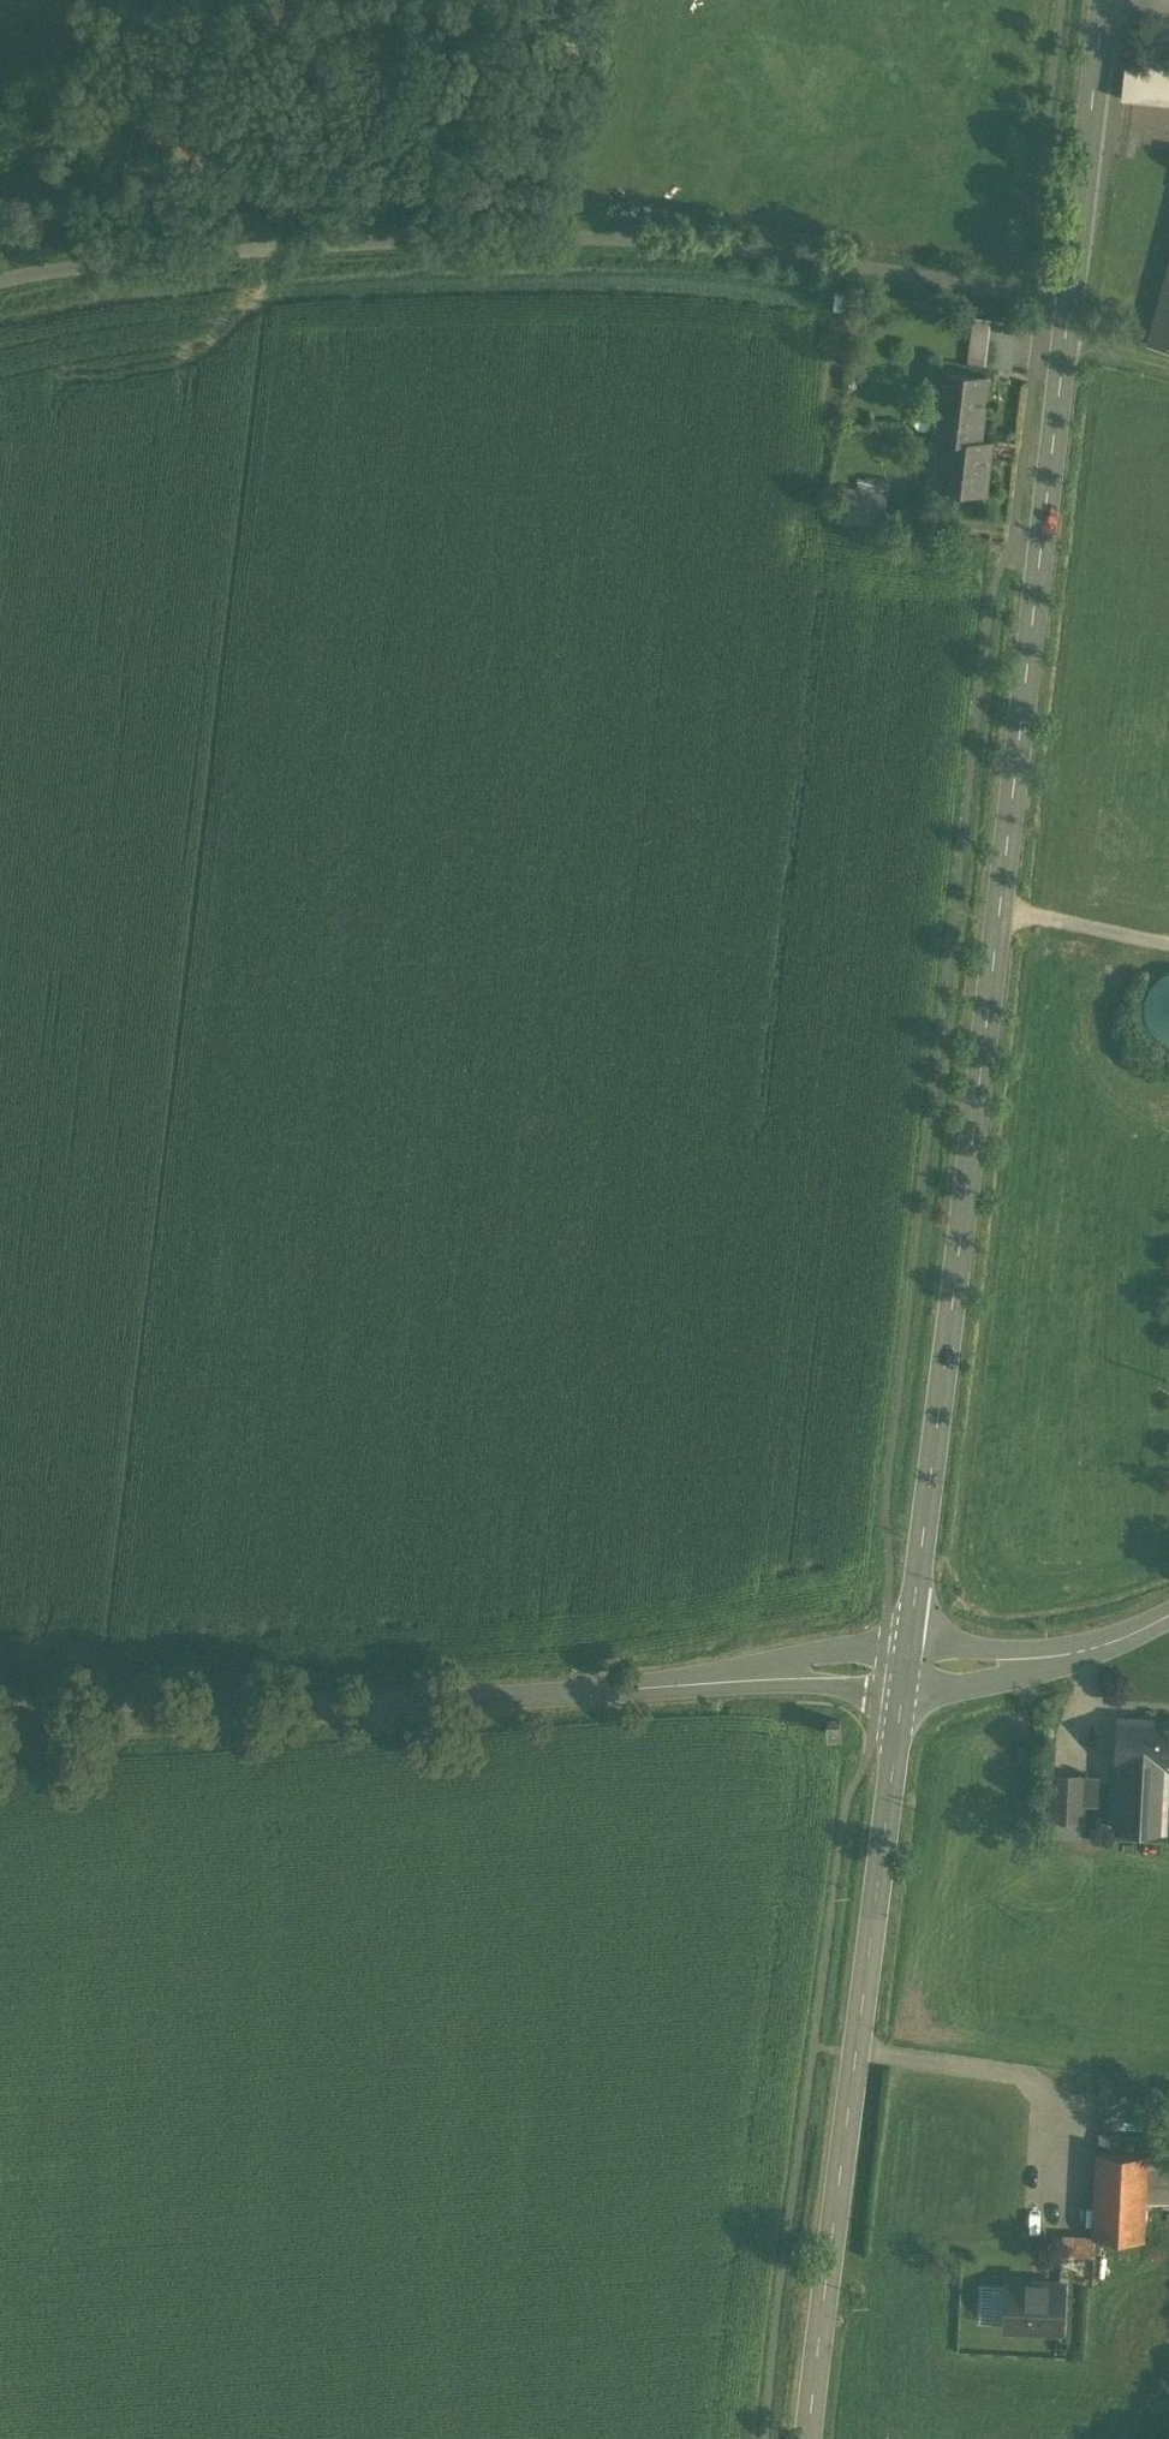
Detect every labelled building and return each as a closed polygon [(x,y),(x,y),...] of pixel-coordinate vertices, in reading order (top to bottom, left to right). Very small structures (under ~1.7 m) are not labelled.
[(1147,64),(1126,62),(1122,98),(1168,103),(1168,67),(1147,64)] [(1150,344),(1168,349),(1168,273),(1150,344)] [(991,319),(985,366),(1012,369),(1018,322),(991,319)] [(943,437),(980,441),(987,375),(941,371),(937,411),(942,411),(939,437),(943,437)] [(980,441),(943,437),(941,455),(948,456),(945,489),(985,493),(990,442),(980,441)] [(887,492),(839,486),(835,519),(882,525),(887,492)] [(1151,985),(1147,993),(1145,1001),(1145,1010),(1147,1019),(1151,1027),(1156,1034),(1163,1039),(1168,1041),(1168,971),(1164,973),(1157,978),(1151,985)] [(1119,1716),(1117,1768),(1167,1771),(1167,1766),(1168,1766),(1168,1718),(1119,1716)] [(834,1718),(826,1718),(827,1733),(834,1733),(841,1733),(841,1718),(834,1718)] [(1167,1771),(1117,1768),(1114,1825),(1164,1827),(1167,1771)] [(1083,1771),(1053,1770),(1051,1818),(1081,1820),(1083,1771)] [(1098,2134),(1094,2236),(1142,2237),(1146,2136),(1098,2134)] [(1093,2252),(1094,2236),(1062,2234),(1062,2251),(1088,2252),(1093,2252)] [(1007,2279),(1005,2326),(1061,2329),(1063,2281),(1007,2279)]
